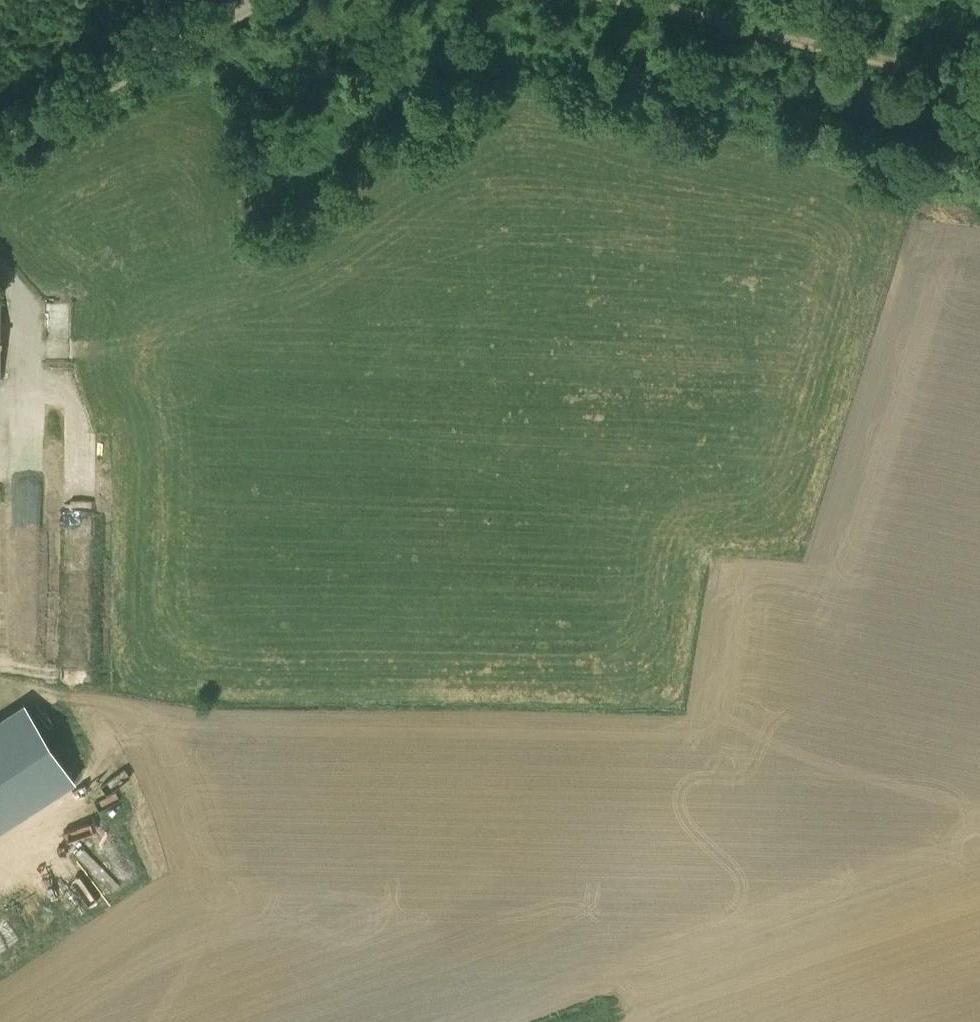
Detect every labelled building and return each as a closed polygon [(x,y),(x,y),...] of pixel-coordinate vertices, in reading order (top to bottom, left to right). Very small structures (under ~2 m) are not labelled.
[(127,885),(137,879),(110,830),(99,836),(127,885)]
